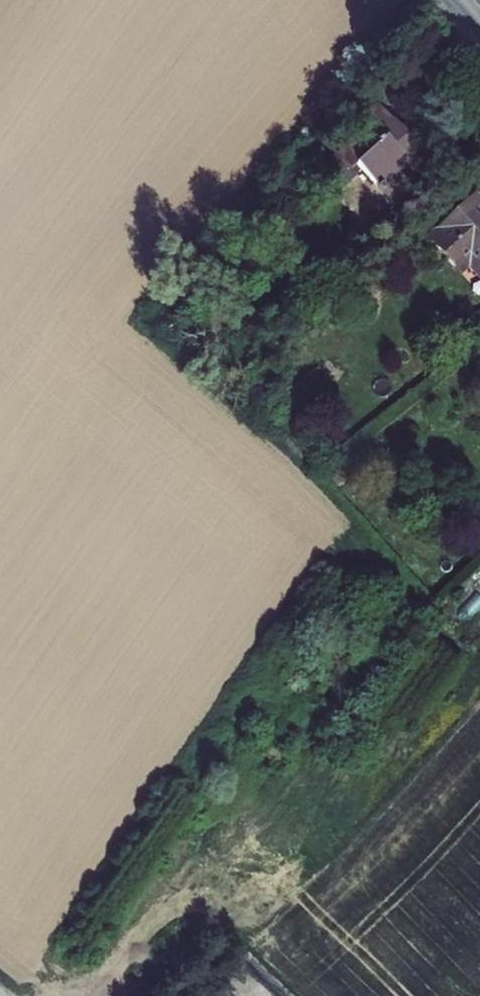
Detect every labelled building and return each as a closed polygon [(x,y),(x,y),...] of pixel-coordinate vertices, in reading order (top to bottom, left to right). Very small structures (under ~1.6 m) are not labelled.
[(397,79),(388,70),(376,80),(385,91),(397,79)] [(355,166),(394,208),(437,169),(398,126),(393,131),(388,126),(369,106),(339,134),(349,145),(362,159),(355,166)] [(393,131),(398,126),(393,121),(388,126),(393,131)] [(351,169),(355,166),(362,159),(349,145),(337,155),(351,169)] [(462,276),(470,269),(479,279),(479,202),(474,196),(427,237),(462,276)]
